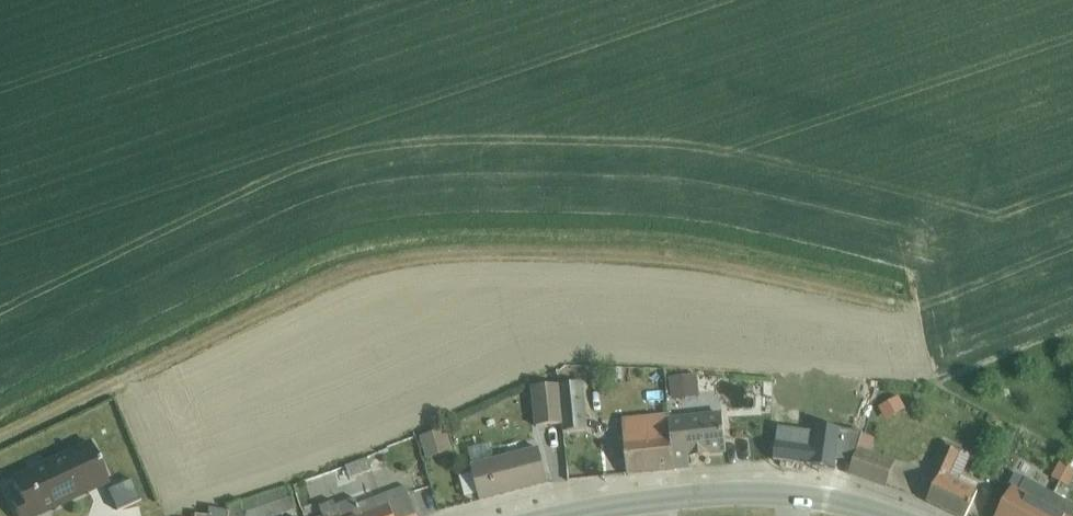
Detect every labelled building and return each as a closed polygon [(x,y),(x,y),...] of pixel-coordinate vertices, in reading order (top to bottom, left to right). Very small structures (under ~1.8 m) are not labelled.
[(677,377),(677,393),(697,393),(697,377),(677,377)] [(584,383),(559,385),(562,424),(562,431),(587,429),(584,383)] [(536,426),(562,424),(559,385),(533,387),(536,426)] [(880,406),(886,418),(903,409),(897,397),(880,406)] [(866,406),(855,403),(850,421),(862,424),(866,406)] [(725,448),(722,413),(668,418),(673,469),(691,467),(690,451),(725,448)] [(626,472),(673,469),(668,418),(668,414),(621,418),(626,472)] [(779,429),(774,460),(834,469),(836,458),(851,459),(856,447),(861,431),(815,424),(812,445),(791,442),(792,431),(779,429)] [(445,430),(419,438),(426,459),(452,451),(445,430)] [(928,504),(954,515),(966,515),(978,491),(976,490),(979,484),(963,477),(971,458),(960,453),(961,449),(948,443),(929,483),(936,487),(928,504)] [(16,515),(42,515),(110,485),(91,444),(9,480),(17,496),(9,500),(16,515)] [(477,493),(479,498),(547,481),(538,446),(470,463),(472,473),(461,476),(466,496),(477,493)] [(851,459),(847,471),(886,486),(895,462),(856,447),(851,459)] [(1013,447),(1008,457),(1021,465),(1026,454),(1013,447)] [(346,467),(351,479),(373,471),(368,459),(346,467)] [(1053,478),(1067,486),(1072,476),(1072,469),(1061,463),(1053,478)] [(1054,495),(1027,480),(1019,494),(1013,491),(998,515),(1042,515),(1054,495)] [(405,486),(359,504),(357,500),(338,507),(336,501),(321,507),(324,515),(417,515),(405,486)] [(433,487),(419,491),(426,513),(439,509),(433,487)] [(283,515),(296,512),(290,489),(241,503),(242,505),(231,508),(232,513),(212,509),(211,515),(283,515)] [(1054,495),(1042,515),(1072,515),(1072,506),(1054,495)]
